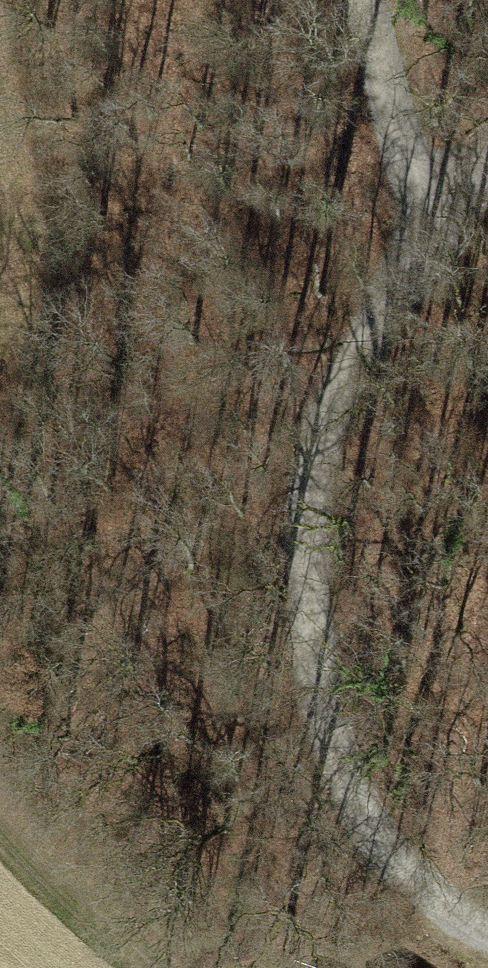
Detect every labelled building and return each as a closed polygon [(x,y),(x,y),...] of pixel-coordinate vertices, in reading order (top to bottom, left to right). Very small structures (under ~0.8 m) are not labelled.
[(388,954),(377,967),(406,967),(388,954)]
